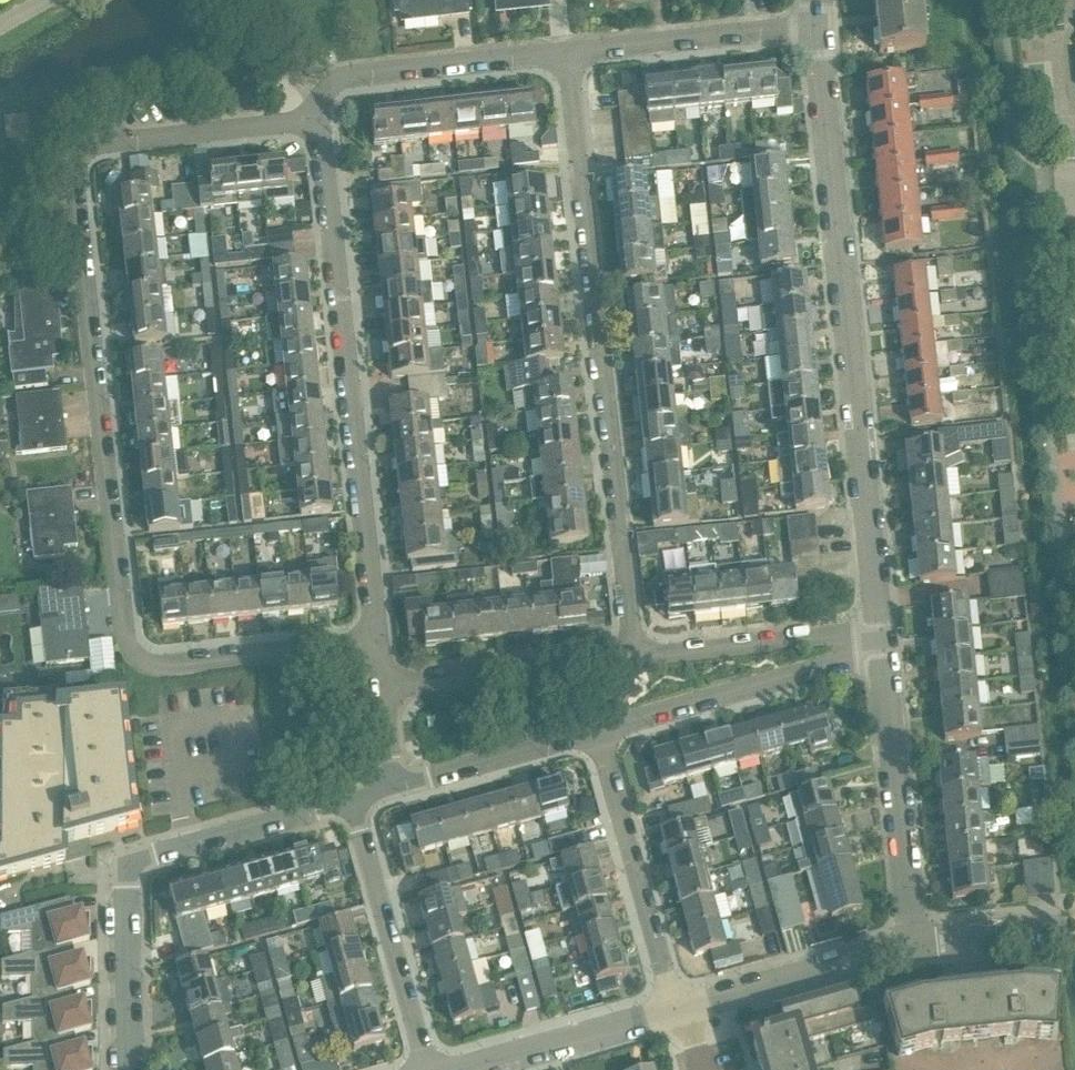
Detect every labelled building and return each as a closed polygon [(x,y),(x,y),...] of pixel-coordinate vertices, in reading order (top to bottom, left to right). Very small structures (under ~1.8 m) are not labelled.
[(395,13),(400,12),(401,23),(440,18),(439,10),(449,8),(450,17),(466,15),(465,0),(393,0),(395,13)] [(535,0),(496,0),(497,13),(536,9),(535,0)] [(866,2),(872,2),(876,37),(870,37),(872,54),(878,54),(924,49),(918,0),(866,0),(866,2)] [(772,69),(745,72),(749,105),(775,102),(776,112),(792,110),(792,114),(804,113),(802,99),(791,100),(789,82),(786,82),(785,79),(776,72),(773,72),(772,69)] [(703,76),(694,77),(697,110),(723,107),(719,75),(721,74),(720,71),(703,72),(703,76)] [(721,74),(719,75),(723,107),(749,105),(745,72),(721,74)] [(694,77),(668,80),(673,125),(684,124),(682,112),(697,110),(694,77)] [(864,82),(867,111),(904,107),(901,78),(864,82)] [(668,80),(642,83),(643,92),(645,106),(646,115),(647,115),(648,118),(648,127),(673,125),(668,80)] [(643,92),(620,94),(622,108),(645,106),(643,92)] [(531,95),(503,98),(507,131),(535,128),(531,95)] [(950,96),(935,97),(936,109),(951,107),(950,96)] [(936,109),(935,97),(919,99),(920,111),(936,109)] [(503,98),(477,101),(481,134),(507,131),(503,98)] [(477,101),(450,104),(454,137),(481,134),(477,101)] [(450,104),(424,107),(428,140),(454,137),(450,104)] [(645,106),(622,108),(623,121),(648,118),(647,115),(646,115),(645,106)] [(424,107),(397,111),(401,143),(428,140),(424,107)] [(867,111),(870,138),(907,134),(904,107),(867,111)] [(401,143),(397,111),(370,114),(374,146),(401,143)] [(648,118),(623,121),(625,134),(649,131),(648,127),(648,118)] [(649,131),(625,134),(626,147),(650,144),(649,131)] [(870,138),(873,166),(910,162),(907,134),(870,138)] [(510,146),(513,168),(541,166),(539,153),(525,154),(524,144),(510,146)] [(650,144),(626,147),(628,160),(651,157),(650,144)] [(766,158),(765,144),(754,145),(755,159),(766,158)] [(739,146),(727,147),(729,162),(740,161),(739,146)] [(729,162),(727,147),(717,148),(718,163),(729,162)] [(688,151),(677,152),(678,167),(689,165),(688,151)] [(956,151),(941,153),(942,165),(957,163),(956,151)] [(678,167),(677,152),(666,153),(667,168),(678,167)] [(942,165),(941,153),(925,155),(926,166),(942,165)] [(406,180),(404,165),(403,157),(390,159),(391,170),(378,171),(379,182),(406,180)] [(651,157),(628,160),(629,172),(653,169),(651,157)] [(496,159),(484,160),(485,171),(497,170),(496,159)] [(485,171),(484,160),(472,162),(473,173),(485,171)] [(284,161),(258,164),(263,203),(294,200),(292,184),(287,185),(284,161)] [(749,166),(751,191),(785,187),(782,162),(749,166)] [(873,166),(876,194),(913,190),(910,162),(873,166)] [(258,164),(233,167),(238,206),(263,203),(258,164)] [(443,165),(431,166),(432,177),(444,176),(443,165)] [(432,177),(431,166),(418,167),(420,178),(432,177)] [(209,183),(196,184),(199,210),(203,210),(212,209),(238,206),(233,167),(208,170),(209,183)] [(507,185),(509,207),(547,203),(544,181),(538,182),(537,172),(512,174),(513,184),(507,185)] [(118,194),(114,195),(116,211),(120,210),(120,217),(116,217),(117,220),(151,216),(148,191),(157,190),(155,174),(149,175),(131,177),(133,192),(118,193),(118,194)] [(611,179),(614,206),(655,202),(652,174),(642,176),(611,179)] [(470,179),(460,180),(463,213),(473,212),(470,179)] [(706,185),(707,196),(722,194),(720,183),(706,185)] [(199,210),(196,184),(183,186),(170,187),(172,203),(173,213),(186,212),(194,211),(199,210)] [(372,199),(375,224),(413,219),(411,206),(422,205),(420,184),(374,188),(375,199),(372,199)] [(688,187),(689,198),(702,196),(701,185),(688,187)] [(740,192),(743,218),(788,213),(785,187),(751,191),(740,192)] [(876,194),(879,222),(916,218),(913,190),(876,194)] [(722,194),(707,196),(709,207),(723,205),(722,194)] [(702,196),(689,198),(690,209),(703,207),(702,196)] [(445,202),(446,215),(457,214),(456,200),(445,202)] [(614,206),(616,232),(658,227),(655,202),(614,206)] [(161,215),(173,213),(172,203),(160,205),(161,215)] [(509,207),(512,230),(549,225),(547,203),(509,207)] [(308,205),(296,206),(297,220),(309,220),(308,205)] [(962,207),(947,208),(948,220),(963,219),(962,207)] [(948,220),(947,208),(931,210),(932,222),(948,220)] [(746,243),(757,242),(790,238),(788,213),(743,218),(746,243)] [(151,216),(117,220),(118,236),(123,235),(124,244),(154,241),(151,216)] [(375,224),(377,245),(422,240),(419,218),(413,219),(375,224)] [(916,218),(879,222),(882,250),(919,246),(916,218)] [(710,221),(713,247),(727,245),(724,219),(710,221)] [(464,222),(466,235),(476,234),(474,221),(464,222)] [(447,224),(449,237),(460,236),(458,223),(447,224)] [(514,251),(552,247),(549,225),(512,230),(503,231),(506,252),(514,251)] [(616,232),(619,257),(650,254),(660,252),(658,227),(616,232)] [(266,234),(267,247),(268,248),(293,245),(292,231),(266,234)] [(476,234),(466,235),(467,248),(477,247),(476,234)] [(197,236),(188,237),(190,255),(191,262),(208,260),(206,235),(197,236)] [(460,236),(449,237),(450,250),(461,249),(460,236)] [(693,238),(694,249),(708,247),(706,236),(693,238)] [(790,238),(757,242),(760,270),(793,267),(790,238)] [(377,245),(380,267),(418,263),(426,262),(424,240),(422,240),(377,245)] [(154,241),(124,244),(126,269),(157,266),(154,241)] [(295,257),(293,245),(268,248),(269,261),(295,257)] [(727,245),(713,247),(716,275),(730,274),(727,245)] [(242,250),(243,254),(244,263),(269,261),(268,248),(267,247),(242,250)] [(517,273),(517,274),(554,270),(552,247),(514,251),(506,252),(501,252),(504,274),(517,273)] [(708,247),(694,249),(696,260),(709,258),(708,247)] [(244,263),(243,254),(214,258),(215,266),(244,263)] [(650,254),(619,257),(622,283),(653,280),(654,283),(665,282),(663,269),(652,270),(650,254)] [(190,255),(162,259),(163,265),(191,262),(190,255)] [(208,260),(191,262),(193,287),(203,285),(211,285),(208,260)] [(274,267),(277,292),(307,289),(304,263),(274,267)] [(380,267),(383,290),(420,285),(418,263),(380,267)] [(157,266),(126,269),(129,294),(160,290),(166,290),(163,265),(157,266)] [(469,266),(471,279),(480,278),(479,265),(469,266)] [(452,268),(454,281),(465,280),(463,267),(452,268)] [(951,267),(936,269),(937,279),(952,277),(951,267)] [(892,272),(895,298),(925,295),(922,269),(892,272)] [(517,274),(520,296),(557,292),(554,270),(517,274)] [(215,273),(218,299),(226,298),(223,272),(215,273)] [(770,280),(773,306),(773,307),(806,303),(803,277),(770,280)] [(480,278),(471,279),(472,293),(482,291),(480,278)] [(465,280),(454,281),(455,295),(466,293),(465,280)] [(716,282),(717,295),(731,294),(729,281),(716,282)] [(383,290),(385,312),(423,307),(434,306),(431,284),(420,285),(383,290)] [(205,299),(187,301),(188,311),(206,309),(206,310),(214,310),(211,285),(203,285),(205,299)] [(713,299),(712,287),(699,288),(700,300),(713,299)] [(277,292),(279,318),(310,314),(307,289),(277,292)] [(129,294),(125,294),(127,310),(131,310),(132,319),(163,315),(160,290),(129,294)] [(8,334),(14,391),(47,387),(45,373),(53,372),(52,359),(64,357),(61,328),(63,328),(62,321),(60,321),(56,291),(14,296),(14,334),(8,334)] [(659,292),(626,296),(629,323),(662,319),(673,318),(670,291),(659,292)] [(954,291),(938,293),(940,303),(955,301),(954,291)] [(520,296),(522,318),(559,314),(557,292),(520,296)] [(895,298),(897,323),(927,320),(925,295),(895,298)] [(218,299),(221,324),(229,323),(226,298),(218,299)] [(767,332),(768,333),(809,329),(806,303),(773,307),(773,306),(759,307),(762,333),(767,332)] [(385,312),(388,334),(425,330),(423,307),(385,312)] [(214,310),(206,310),(209,336),(217,335),(214,310)] [(474,311),(475,324),(485,323),(484,310),(474,311)] [(457,313),(459,326),(470,325),(468,311),(457,313)] [(268,344),(282,342),(313,339),(310,314),(279,318),(265,319),(268,344)] [(522,318),(525,340),(562,336),(559,314),(522,318)] [(163,315),(132,319),(135,344),(166,341),(163,315)] [(956,317),(941,318),(942,328),(957,327),(956,317)] [(662,319),(629,323),(632,348),(665,345),(676,343),(673,318),(662,319)] [(897,323),(900,348),(930,345),(927,320),(897,323)] [(224,349),(232,348),(229,323),(221,324),(224,349)] [(485,323),(475,324),(477,337),(487,336),(485,323)] [(721,325),(722,338),(735,337),(734,324),(721,325)] [(470,325),(459,326),(460,339),(471,338),(470,325)] [(703,328),(704,340),(717,339),(716,327),(703,328)] [(777,343),(778,358),(811,354),(809,329),(768,333),(768,341),(771,344),(777,343)] [(388,334),(391,356),(428,352),(425,330),(388,334)] [(525,340),(527,364),(547,362),(564,360),(562,336),(525,340)] [(735,337),(722,338),(725,364),(738,362),(735,337)] [(282,342),(285,367),(316,364),(313,339),(282,342)] [(717,339),(704,340),(705,353),(719,351),(717,339)] [(959,342),(944,343),(945,353),(960,352),(959,342)] [(210,345),(213,375),(221,374),(218,345),(210,345)] [(665,345),(632,348),(635,374),(668,370),(665,345)] [(900,348),(903,373),(933,370),(930,345),(900,348)] [(224,349),(227,373),(235,372),(232,348),(224,349)] [(409,378),(410,391),(446,387),(445,374),(442,350),(428,352),(391,356),(393,380),(409,378)] [(485,351),(475,353),(476,366),(486,365),(485,351)] [(778,358),(781,383),(814,379),(811,354),(778,358)] [(129,359),(125,359),(127,376),(131,375),(132,384),(163,380),(160,355),(129,358),(129,359)] [(512,366),(513,379),(549,374),(547,362),(527,364),(512,366)] [(285,367),(288,392),(318,388),(316,364),(285,367)] [(962,367),(947,368),(948,378),(963,377),(962,367)] [(668,370),(635,374),(638,399),(671,395),(668,370)] [(903,373),(905,398),(935,395),(933,370),(903,373)] [(227,373),(230,398),(237,397),(235,372),(227,373)] [(213,375),(216,400),(224,399),(221,374),(213,375)] [(525,413),(536,412),(536,411),(575,407),(572,385),(551,387),(549,374),(513,379),(514,391),(523,391),(525,413)] [(726,377),(727,389),(741,388),(739,376),(726,377)] [(708,379),(709,391),(723,390),(721,378),(708,379)] [(766,385),(769,410),(817,405),(814,379),(781,383),(766,385)] [(163,380),(132,384),(135,409),(166,405),(163,380)] [(391,405),(394,428),(431,424),(428,401),(448,399),(446,387),(410,391),(412,403),(391,405)] [(288,392),(291,417),(321,414),(318,388),(288,392)] [(741,388),(727,389),(729,401),(742,400),(741,388)] [(723,390),(709,391),(711,403),(724,402),(723,390)] [(964,392),(949,394),(950,404),(965,402),(964,392)] [(16,398),(22,455),(67,450),(60,393),(16,398)] [(671,395),(638,399),(641,425),(674,421),(687,419),(686,409),(673,411),(671,395)] [(935,395),(905,398),(908,424),(938,421),(935,395)] [(237,397),(230,398),(232,423),(240,422),(237,397)] [(216,400),(219,424),(227,423),(224,399),(216,400)] [(166,405),(135,409),(138,434),(169,430),(178,429),(175,404),(166,405)] [(786,422),(787,434),(820,430),(817,405),(769,410),(771,424),(786,422)] [(536,412),(539,433),(577,429),(575,407),(536,411),(536,412)] [(730,415),(733,440),(746,439),(743,413),(730,415)] [(275,418),(278,443),(324,438),(321,414),(291,417),(275,418)] [(674,421),(641,425),(644,450),(677,446),(690,445),(687,419),(674,421)] [(240,422),(232,423),(235,448),(243,447),(240,422)] [(219,424),(222,449),(230,449),(227,423),(219,424)] [(394,428),(397,450),(433,446),(432,434),(442,433),(441,423),(431,424),(394,428)] [(487,426),(489,439),(499,438),(497,425),(487,426)] [(903,447),(906,475),(942,471),(941,462),(958,454),(957,446),(969,445),(1003,441),(1001,425),(968,429),(936,432),(937,444),(903,447)] [(470,428),(471,441),(482,440),(481,427),(470,428)] [(714,430),(715,442),(728,441),(727,428),(714,430)] [(539,433),(542,456),(580,451),(577,429),(539,433)] [(138,434),(134,434),(136,451),(140,450),(141,459),(172,455),(169,430),(138,434)] [(775,436),(778,461),(823,456),(820,430),(787,434),(787,435),(775,436)] [(281,468),(297,466),(327,463),(324,438),(278,443),(281,468)] [(499,438),(489,439),(490,453),(500,451),(499,438)] [(746,439),(733,440),(734,452),(748,451),(746,439)] [(482,440),(471,441),(473,455),(484,453),(482,440)] [(728,441),(715,442),(716,454),(729,453),(728,441)] [(397,450),(399,473),(436,468),(433,446),(397,450)] [(677,446),(644,450),(647,476),(680,472),(677,446)] [(235,448),(238,472),(246,471),(243,447),(235,448)] [(222,449),(225,474),(232,473),(230,449),(222,449)] [(542,456),(544,478),(582,474),(580,451),(542,456)] [(172,455),(141,459),(144,483),(175,479),(188,478),(185,454),(172,455)] [(777,461),(780,487),(826,481),(823,456),(778,461),(777,461)] [(297,466),(299,491),(330,487),(327,463),(297,466)] [(399,473),(402,495),(439,491),(436,468),(399,473)] [(502,470),(492,471),(494,484),(504,483),(502,470)] [(238,472),(241,498),(249,497),(246,471),(238,472)] [(906,475),(909,502),(945,498),(942,471),(906,475)] [(475,473),(476,486),(487,485),(486,472),(475,473)] [(680,472),(647,476),(650,501),(695,496),(694,486),(681,488),(680,472)] [(225,474),(227,499),(235,498),(232,473),(225,474)] [(544,478),(547,500),(585,496),(582,474),(544,478)] [(995,476),(996,493),(1012,491),(1010,475),(995,476)] [(737,479),(738,491),(752,490),(750,478),(737,479)] [(175,479),(144,483),(147,508),(178,505),(175,479)] [(719,481),(720,493),(734,492),(732,480),(719,481)] [(24,481),(10,482),(11,493),(25,491),(24,481)] [(826,481),(780,487),(781,498),(794,497),(796,512),(828,508),(826,481)] [(504,483),(494,484),(496,506),(506,505),(504,483)] [(487,485),(476,486),(478,500),(489,498),(487,485)] [(330,487),(299,491),(302,517),(333,514),(330,487)] [(27,495),(33,552),(35,552),(36,561),(65,558),(64,549),(78,548),(71,490),(27,495)] [(752,490),(738,491),(741,518),(755,516),(752,490)] [(402,495),(404,517),(441,513),(439,491),(402,495)] [(996,493),(999,519),(1015,518),(1012,491),(996,493)] [(734,492),(720,493),(722,505),(735,504),(734,492)] [(547,500),(549,522),(587,518),(585,496),(547,500)] [(695,496),(650,501),(653,528),(686,524),(698,523),(695,496)] [(249,497),(241,498),(244,523),(252,522),(249,497)] [(235,498),(227,499),(230,525),(238,524),(235,498)] [(909,502),(912,529),(948,525),(945,498),(909,502)] [(178,505),(147,508),(150,534),(194,529),(191,503),(178,505)] [(506,505),(496,506),(498,528),(508,527),(506,505)] [(404,517),(407,539),(444,535),(441,513),(404,517)] [(480,517),(481,530),(492,529),(491,516),(480,517)] [(813,516),(787,518),(788,532),(814,529),(813,516)] [(587,518),(549,522),(552,545),(590,541),(587,518)] [(1015,518),(999,519),(1002,547),(1017,545),(1015,518)] [(771,520),(760,522),(762,537),(773,536),(771,520)] [(329,521),(302,524),(303,532),(304,537),(330,534),(329,521)] [(762,537),(760,522),(749,523),(751,538),(762,537)] [(302,524),(277,527),(278,535),(303,532),(302,524)] [(912,529),(915,556),(950,552),(948,525),(912,529)] [(721,526),(710,528),(712,543),(723,542),(721,526)] [(277,527),(253,529),(253,538),(278,535),(277,527)] [(508,527),(498,528),(500,542),(510,541),(508,527)] [(699,529),(701,544),(712,543),(710,528),(699,529)] [(253,529),(228,532),(229,540),(253,538),(253,529)] [(492,529),(481,530),(483,544),(494,542),(492,529)] [(814,529),(788,532),(789,545),(816,542),(814,529)] [(684,531),(673,532),(674,545),(674,547),(685,545),(684,531)] [(228,532),(202,535),(203,543),(229,540),(228,532)] [(202,535),(178,537),(179,546),(203,543),(202,535)] [(444,535),(407,539),(410,562),(414,561),(415,570),(459,565),(456,535),(444,536),(444,535)] [(179,546),(178,537),(152,540),(154,554),(180,551),(179,546)] [(816,542),(789,545),(791,558),(817,555),(817,554),(816,542)] [(1009,560),(1016,560),(1018,559),(1017,546),(1002,547),(1003,555),(1009,560)] [(950,552),(915,556),(918,584),(953,580),(950,552)] [(817,555),(791,558),(792,571),(818,568),(817,555)] [(603,557),(550,563),(553,590),(558,631),(586,628),(585,627),(584,615),(582,595),(581,595),(571,596),(569,579),(579,578),(605,575),(603,557)] [(306,565),(307,580),(308,580),(312,610),(337,607),(333,578),(336,577),(334,559),(333,559),(333,560),(321,562),(320,563),(306,565)] [(537,564),(524,566),(525,576),(538,574),(537,564)] [(525,576),(524,566),(510,567),(511,577),(525,576)] [(740,567),(715,569),(720,615),(745,612),(741,578),(740,567)] [(818,568),(792,571),(792,573),(793,573),(794,584),(819,581),(818,568)] [(715,569),(688,572),(694,618),(720,615),(715,569)] [(1020,570),(985,573),(987,587),(1008,585),(1021,584),(1020,570)] [(484,571),(470,572),(472,582),(485,580),(484,571)] [(472,582),(470,572),(457,574),(458,583),(472,582)] [(656,593),(653,593),(655,611),(658,611),(658,614),(664,618),(667,618),(667,621),(694,618),(688,572),(662,575),(663,583),(659,584),(655,589),(656,593)] [(792,573),(767,576),(770,609),(796,606),(795,596),(794,584),(793,573),(792,573)] [(443,575),(390,581),(392,592),(445,586),(443,575)] [(767,576),(741,578),(745,612),(770,609),(767,576)] [(307,580),(284,583),(287,613),(312,610),(308,580),(307,580)] [(819,581),(794,584),(795,596),(796,596),(820,594),(819,581)] [(284,583),(259,586),(262,615),(287,613),(284,583)] [(1008,585),(987,587),(988,601),(1023,598),(1021,584),(1008,585)] [(259,586),(234,588),(237,618),(262,615),(259,586)] [(81,587),(37,591),(45,666),(90,661),(81,587)] [(234,588),(209,591),(212,621),(237,618),(234,588)] [(541,600),(528,602),(531,634),(558,631),(553,590),(540,591),(541,600)] [(209,591),(184,594),(187,624),(212,621),(209,591)] [(187,624),(184,594),(158,597),(162,627),(187,624)] [(473,596),(446,599),(448,611),(452,644),(478,641),(475,608),(473,596)] [(430,600),(403,604),(407,640),(424,638),(425,647),(452,644),(448,611),(431,612),(430,600)] [(929,604),(932,632),(968,628),(965,600),(929,604)] [(528,602),(501,604),(505,637),(531,634),(528,602)] [(501,604),(475,608),(478,641),(505,637),(501,604)] [(602,613),(584,615),(585,627),(604,625),(602,613)] [(932,632),(935,659),(971,655),(968,628),(932,632)] [(1013,633),(1015,651),(1029,649),(1027,631),(1013,633)] [(1015,651),(1018,677),(1032,676),(1029,649),(1015,651)] [(935,659),(938,686),(974,682),(971,655),(935,659)] [(90,674),(64,676),(65,686),(91,683),(90,674)] [(1032,676),(1018,677),(1020,695),(1034,693),(1032,676)] [(938,686),(941,713),(976,709),(974,682),(938,686)] [(64,864),(64,862),(79,858),(75,845),(136,828),(128,800),(133,799),(125,769),(129,768),(121,739),(126,737),(117,706),(56,713),(55,698),(0,704),(0,881),(64,864)] [(976,709),(941,713),(944,741),(980,737),(976,709)] [(798,714),(773,721),(782,751),(796,747),(799,755),(808,753),(808,755),(829,749),(819,715),(807,718),(805,712),(798,714)] [(433,719),(426,720),(427,731),(434,730),(433,719)] [(773,721),(749,727),(758,758),(782,751),(773,721)] [(749,727),(725,734),(733,765),(758,758),(749,727)] [(1004,731),(1005,745),(1039,742),(1037,728),(1004,731)] [(725,734),(701,741),(709,771),(733,765),(725,734)] [(701,741),(676,748),(684,778),(709,771),(701,741)] [(647,742),(634,746),(638,759),(650,755),(647,742)] [(1039,742),(1005,745),(1006,759),(1040,756),(1039,742)] [(684,778),(676,748),(651,755),(655,770),(643,773),(649,794),(663,790),(661,785),(684,778)] [(937,764),(940,791),(977,787),(988,786),(985,759),(974,760),(937,764)] [(814,769),(789,776),(792,789),(817,782),(814,769)] [(1041,770),(1028,772),(1029,782),(1042,780),(1041,770)] [(792,789),(789,776),(776,779),(779,792),(792,789)] [(556,782),(532,789),(541,819),(565,813),(556,782)] [(756,785),(740,789),(744,802),(760,798),(756,785)] [(787,798),(794,822),(832,811),(825,787),(787,798)] [(940,791),(943,818),(979,814),(977,787),(940,791)] [(532,789),(508,796),(517,826),(541,819),(532,789)] [(744,802),(740,789),(724,793),(727,806),(744,802)] [(1030,793),(1032,808),(1045,807),(1044,791),(1030,793)] [(508,796),(484,803),(492,833),(517,826),(508,796)] [(705,799),(691,803),(695,815),(708,811),(705,799)] [(484,803),(459,810),(468,840),(492,833),(484,803)] [(695,815),(691,803),(666,810),(670,822),(695,815)] [(1045,807),(1032,808),(1033,824),(1047,822),(1045,807)] [(459,810),(434,817),(443,847),(468,840),(459,810)] [(725,815),(732,840),(745,836),(738,811),(725,815)] [(801,847),(810,845),(810,844),(839,835),(832,811),(794,822),(801,847)] [(943,818),(946,845),(982,841),(981,827),(992,826),(990,813),(979,814),(943,818)] [(443,847),(434,817),(409,824),(414,844),(397,849),(404,874),(424,869),(420,853),(443,847)] [(748,822),(752,834),(764,831),(761,818),(748,822)] [(659,833),(666,858),(696,850),(692,836),(706,832),(703,821),(689,825),(659,833)] [(764,831),(752,834),(755,847),(768,844),(764,831)] [(584,833),(548,844),(552,856),(588,846),(584,833)] [(842,845),(839,835),(810,844),(810,845),(815,862),(806,864),(808,871),(846,860),(845,857),(849,856),(845,844),(842,845)] [(745,836),(732,840),(736,852),(749,849),(745,836)] [(1049,852),(1048,839),(1033,840),(1035,854),(1049,852)] [(946,845),(949,873),(985,869),(982,841),(946,845)] [(552,856),(548,844),(530,849),(534,862),(552,856)] [(666,858),(672,882),(702,874),(710,872),(703,848),(696,850),(666,858)] [(314,851),(289,857),(298,887),(321,881),(324,892),(339,887),(330,854),(325,855),(320,853),(315,854),(314,851)] [(515,853),(499,857),(503,870),(519,866),(515,853)] [(562,871),(566,886),(596,877),(589,853),(560,861),(549,864),(551,874),(562,871)] [(289,857),(265,864),(273,894),(298,887),(289,857)] [(503,870),(499,857),(483,862),(487,875),(503,870)] [(817,869),(824,893),(853,884),(846,860),(808,871),(809,871),(817,869)] [(1050,862),(1037,863),(1040,896),(1054,894),(1050,862)] [(1040,896),(1037,863),(1023,865),(1026,898),(1040,896)] [(265,864),(241,871),(249,901),(273,894),(265,864)] [(468,867),(450,872),(453,884),(471,879),(468,867)] [(762,870),(765,883),(778,879),(775,867),(762,870)] [(985,869),(949,873),(952,900),(988,897),(985,869)] [(241,871),(216,878),(225,908),(249,901),(241,871)] [(453,884),(450,872),(426,878),(429,890),(453,884)] [(755,872),(743,876),(746,888),(759,885),(755,872)] [(672,882),(679,907),(710,899),(702,874),(672,882)] [(561,914),(573,910),(603,901),(596,877),(566,886),(554,889),(561,914)] [(216,878),(191,885),(200,915),(225,908),(216,878)] [(778,879),(765,883),(769,896),(782,892),(778,879)] [(511,887),(514,900),(527,896),(523,884),(511,887)] [(853,884),(824,893),(831,918),(860,910),(853,884)] [(200,915),(191,885),(167,892),(175,922),(186,958),(210,951),(207,938),(200,915)] [(759,885),(746,888),(753,912),(766,909),(759,885)] [(491,891),(495,905),(508,902),(504,888),(491,891)] [(417,901),(424,925),(455,917),(448,892),(417,901)] [(527,896),(514,900),(518,913),(531,909),(527,896)] [(679,907),(686,931),(716,923),(710,899),(679,907)] [(30,956),(71,945),(71,946),(88,941),(87,939),(89,939),(89,916),(81,916),(80,913),(73,915),(69,900),(0,919),(0,936),(30,935),(30,956)] [(573,910),(580,934),(610,926),(603,901),(573,910)] [(508,902),(495,905),(499,919),(512,916),(508,902)] [(785,903),(772,907),(779,931),(792,927),(785,903)] [(330,905),(305,911),(308,924),(333,917),(330,905)] [(766,909),(753,912),(760,936),(773,932),(766,909)] [(308,924),(305,911),(291,915),(294,928),(308,924)] [(424,925),(430,949),(461,941),(455,917),(424,925)] [(280,918),(256,925),(259,938),(284,931),(280,918)] [(318,929),(324,953),(354,945),(347,921),(318,929)] [(716,923),(686,931),(693,956),(707,952),(711,965),(739,957),(735,944),(723,947),(716,923)] [(256,925),(239,929),(242,942),(259,938),(256,925)] [(580,934),(587,958),(617,950),(610,926),(580,934)] [(524,936),(528,949),(541,945),(537,932),(524,936)] [(207,938),(210,951),(223,948),(220,935),(207,938)] [(505,940),(509,954),(522,950),(518,936),(505,940)] [(430,949),(437,974),(468,965),(461,941),(430,949)] [(31,1000),(31,1001),(72,990),(89,986),(88,984),(90,984),(90,961),(82,961),(81,957),(74,959),(71,946),(71,945),(30,956),(0,964),(0,972),(0,980),(31,980),(31,1000)] [(324,953),(331,977),(361,969),(354,945),(324,953)] [(541,945),(528,949),(531,961),(544,958),(541,945)] [(269,953),(273,967),(285,964),(282,950),(269,953)] [(522,950),(509,954),(513,968),(526,964),(522,950)] [(617,950),(587,958),(594,984),(598,997),(618,991),(614,978),(625,976),(617,950)] [(249,959),(252,973),(265,969),(261,955),(249,959)] [(175,969),(182,992),(211,984),(204,961),(175,969)] [(285,964),(273,967),(276,981),(289,978),(285,964)] [(437,974),(444,998),(475,990),(468,965),(437,974)] [(265,969),(252,973),(256,987),(269,983),(265,969)] [(319,981),(325,1005),(368,994),(361,969),(331,977),(319,981)] [(535,973),(538,986),(542,999),(555,995),(551,982),(547,969),(535,973)] [(529,975),(516,978),(526,1013),(539,1010),(529,975)] [(182,992),(189,1017),(227,1006),(230,1005),(226,991),(228,990),(226,980),(211,984),(182,992)] [(1003,989),(968,992),(974,1046),(1008,1042),(1008,1036),(1017,1035),(1016,1041),(1052,1043),(1055,989),(1020,987),(1020,994),(1003,995),(1003,989)] [(842,996),(826,1000),(835,1034),(873,1023),(871,988),(842,996)] [(32,1024),(32,1044),(32,1045),(73,1034),(73,1035),(90,1030),(89,1028),(91,1028),(91,1005),(83,1005),(82,1002),(76,1004),(72,990),(31,1001),(31,1000),(1,1009),(1,1025),(32,1024)] [(475,990),(444,998),(451,1024),(482,1015),(475,990)] [(974,1046),(968,992),(934,996),(935,1003),(919,1004),(917,998),(883,1008),(898,1060),(932,1050),(930,1045),(939,1043),(940,1050),(974,1046)] [(325,1005),(332,1029),(375,1018),(368,994),(325,1005)] [(282,1002),(286,1016),(299,1013),(295,999),(282,1002)] [(826,1000),(788,1011),(797,1044),(798,1044),(835,1034),(826,1000)] [(262,1008),(266,1022),(279,1018),(275,1004),(262,1008)] [(189,1017),(196,1041),(225,1033),(220,1018),(230,1016),(227,1006),(189,1017)] [(299,1013),(286,1016),(290,1030),(303,1027),(302,1024),(316,1020),(313,1011),(307,1013),(306,1011),(299,1013)] [(752,1043),(756,1059),(757,1061),(762,1059),(764,1069),(759,1069),(805,1069),(798,1044),(797,1044),(788,1011),(758,1020),(763,1040),(752,1043)] [(279,1018),(266,1022),(270,1036),(283,1032),(279,1018)] [(375,1018),(332,1029),(335,1040),(348,1037),(352,1051),(382,1043),(375,1018)] [(196,1041),(203,1065),(231,1057),(227,1043),(242,1039),(240,1029),(225,1033),(196,1041)] [(33,1069),(92,1069),(92,1049),(84,1050),(83,1047),(77,1048),(73,1035),(73,1034),(32,1045),(32,1044),(2,1053),(2,1069),(33,1069)] [(305,1037),(293,1040),(300,1067),(312,1064),(305,1037)] [(273,1046),(280,1069),(288,1069),(293,1069),(286,1042),(273,1046)] [(203,1065),(204,1069),(235,1069),(231,1057),(203,1065)]
